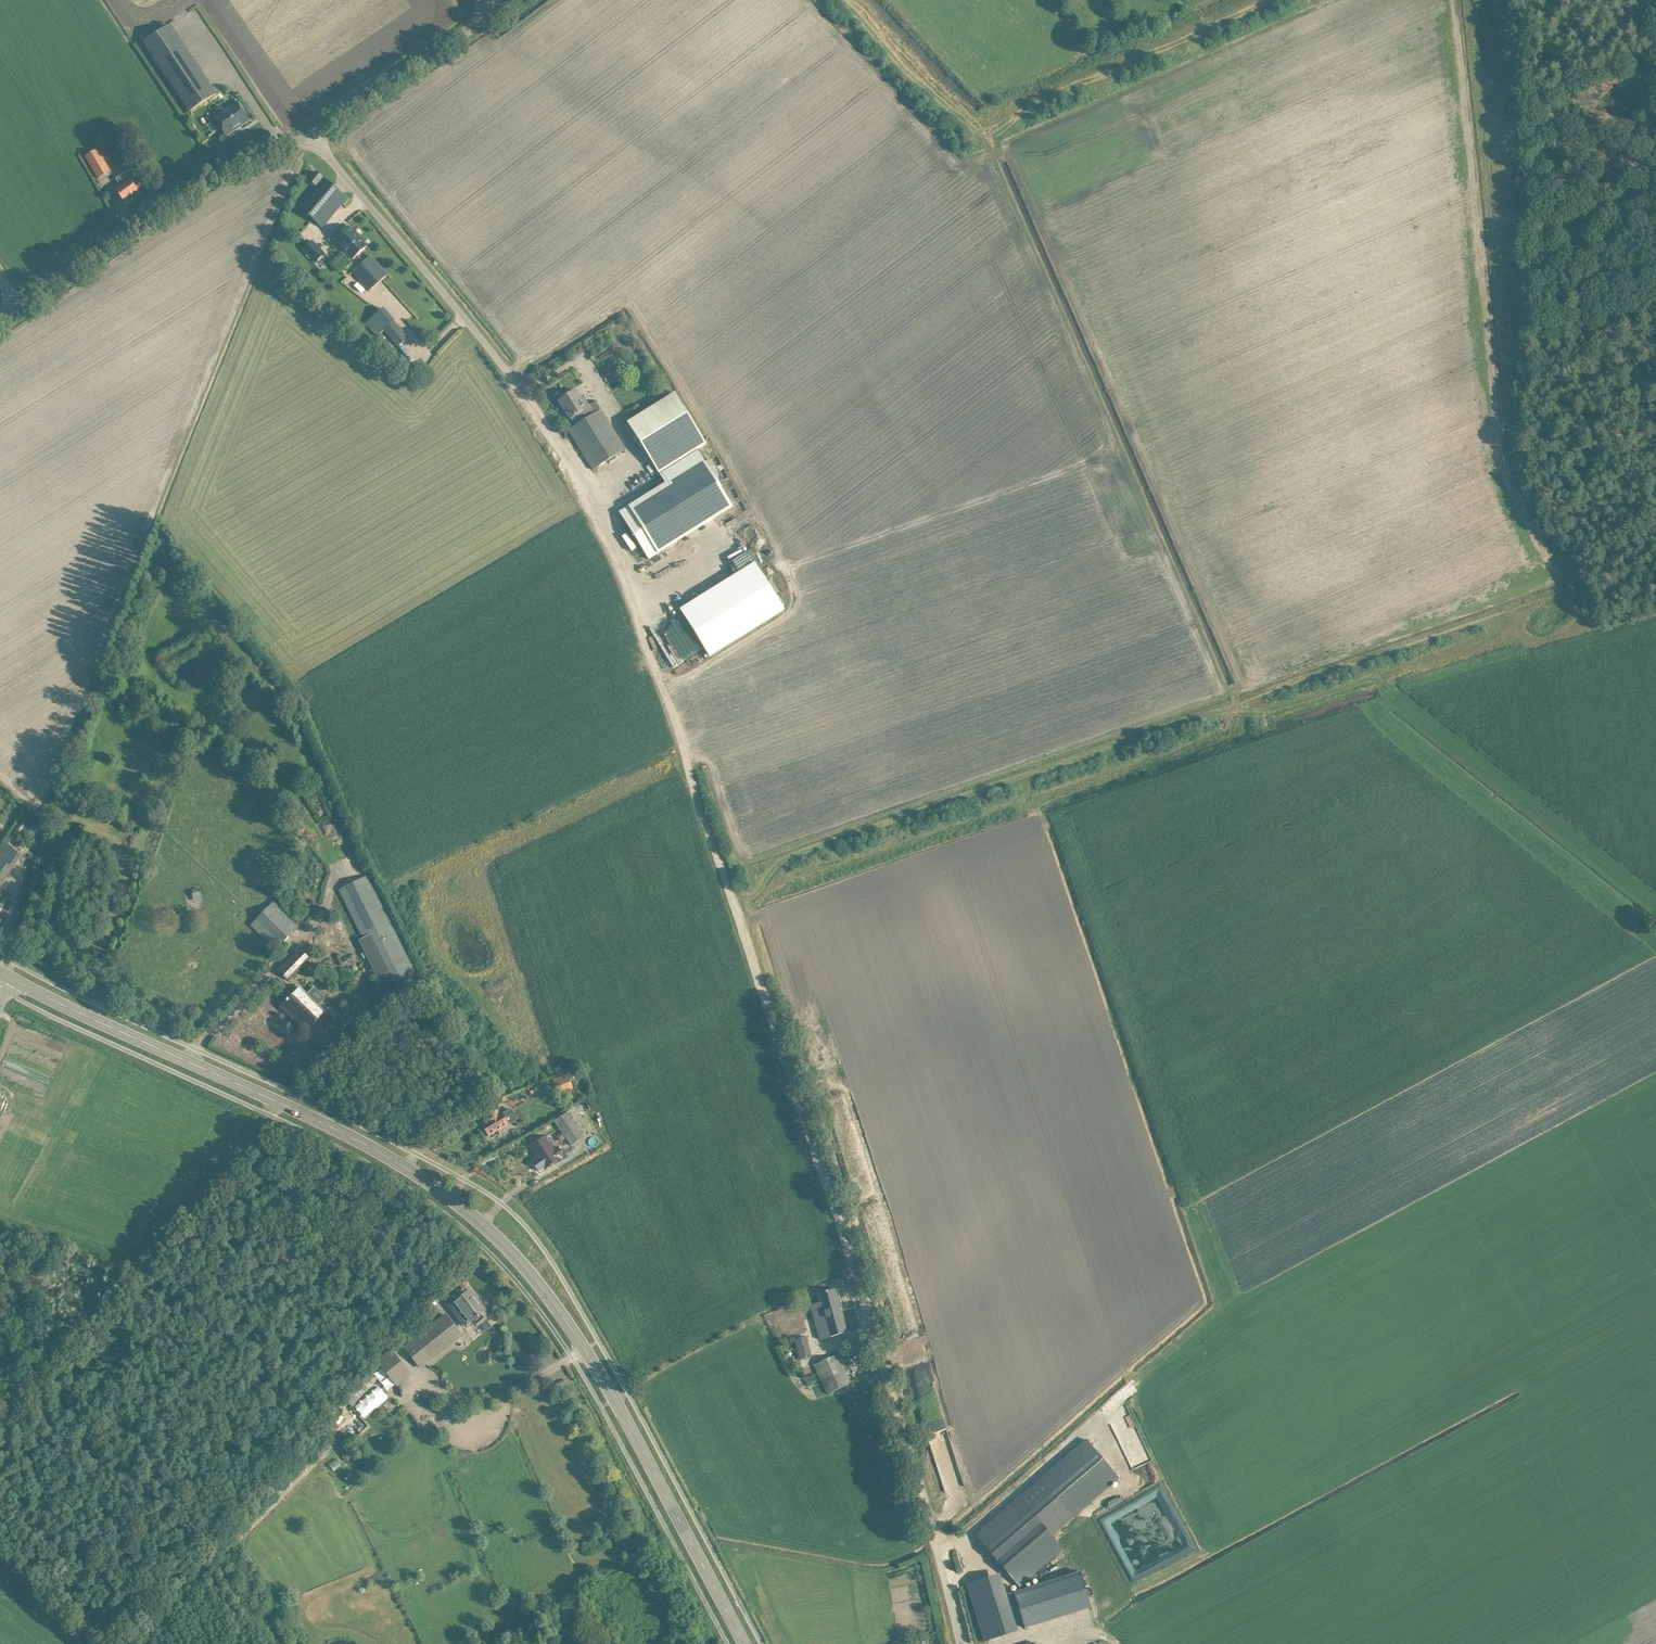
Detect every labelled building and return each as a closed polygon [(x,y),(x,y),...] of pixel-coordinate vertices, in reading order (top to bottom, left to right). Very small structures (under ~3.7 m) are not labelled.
[(216,5),(286,115),(281,88),(299,77),(295,52),(328,72),(330,64),(357,68),(359,59),(337,55),(354,45),(346,0),(207,0),(216,5)] [(170,24),(144,42),(190,112),(217,94),(170,24)] [(214,118),(226,136),(249,121),(237,102),(214,118)] [(97,149),(85,156),(99,179),(111,172),(97,149)] [(310,181),(316,186),(323,177),(317,172),(310,181)] [(322,228),(347,198),(342,193),(336,189),(323,178),(316,186),(299,208),(298,208),(322,228)] [(130,180),(115,190),(124,202),(138,191),(145,186),(140,179),(133,184),(130,180)] [(334,239),(353,259),(367,246),(348,226),(334,239)] [(324,254),(312,241),(303,249),(315,262),(324,254)] [(352,272),(370,291),(387,275),(370,256),(352,272)] [(384,330),(398,347),(409,338),(383,308),(366,323),(377,336),(384,330)] [(575,390),(559,400),(575,426),(568,430),(593,470),(626,449),(596,401),(589,406),(583,396),(580,398),(575,390)] [(619,512),(649,559),(733,507),(714,477),(718,475),(708,460),(704,462),(698,451),(697,451),(697,450),(706,444),(674,394),(627,422),(665,484),(619,512)] [(743,539),(733,544),(738,555),(748,550),(743,539)] [(709,656),(784,610),(774,594),(778,592),(770,580),(766,582),(755,563),(680,610),(709,656)] [(336,821),(322,826),(326,838),(340,833),(336,821)] [(22,855),(4,843),(0,849),(0,886),(1,887),(22,855)] [(340,890),(364,939),(361,940),(387,993),(411,980),(410,977),(415,974),(367,876),(340,890)] [(313,885),(302,894),(308,901),(319,893),(313,885)] [(197,902),(205,901),(204,894),(196,895),(197,902)] [(257,920),(282,944),(293,932),(268,908),(257,920)] [(310,960),(299,949),(279,970),(290,980),(310,960)] [(350,955),(343,957),(345,969),(352,967),(350,955)] [(299,988),(288,999),(286,1000),(287,1001),(281,1006),(307,1031),(325,1012),(299,988)] [(318,988),(312,994),(323,1006),(329,1000),(318,988)] [(525,1091),(528,1097),(541,1092),(538,1086),(525,1091)] [(500,1114),(494,1105),(481,1113),(487,1122),(482,1125),(488,1136),(498,1131),(500,1135),(511,1128),(509,1124),(502,1113),(500,1114)] [(555,1121),(572,1146),(584,1137),(580,1131),(588,1126),(575,1107),(555,1121)] [(509,1112),(513,1123),(520,1120),(516,1110),(509,1112)] [(530,1146),(530,1147),(532,1146),(539,1156),(537,1157),(545,1169),(564,1156),(558,1146),(554,1149),(545,1136),(530,1146)] [(299,1232),(290,1242),(298,1250),(307,1240),(299,1232)] [(453,1280),(438,1296),(445,1302),(459,1286),(453,1280)] [(466,1293),(462,1289),(453,1296),(456,1300),(450,1305),(467,1326),(478,1317),(478,1318),(481,1316),(480,1315),(486,1311),(469,1290),(466,1293)] [(835,1289),(818,1294),(823,1312),(813,1314),(820,1340),(846,1332),(835,1289)] [(806,1294),(808,1301),(818,1298),(816,1291),(806,1294)] [(421,1368),(462,1335),(445,1315),(405,1347),(421,1368)] [(792,1317),(781,1320),(786,1338),(798,1334),(792,1317)] [(811,1355),(806,1336),(794,1340),(799,1359),(811,1355)] [(411,1375),(390,1349),(378,1362),(397,1386),(411,1375)] [(539,1361),(543,1370),(561,1362),(557,1353),(539,1361)] [(837,1354),(813,1365),(826,1394),(850,1383),(837,1354)] [(1057,1531),(1119,1478),(1086,1440),(975,1535),(1019,1587),(1063,1549),(1051,1534),(1056,1530),(1057,1531)] [(356,1457),(351,1465),(357,1470),(363,1462),(356,1457)] [(1123,1537),(1127,1551),(1137,1564),(1138,1569),(1149,1567),(1158,1560),(1166,1557),(1172,1552),(1181,1550),(1187,1545),(1186,1539),(1170,1518),(1169,1515),(1157,1499),(1152,1500),(1141,1508),(1129,1512),(1117,1521),(1118,1522),(1121,1535),(1123,1537)] [(1097,1526),(1080,1525),(1079,1538),(1096,1539),(1097,1526)] [(1079,1572),(1013,1592),(1023,1627),(1090,1607),(1079,1572)] [(986,1641),(1009,1634),(991,1576),(967,1583),(986,1641)]
